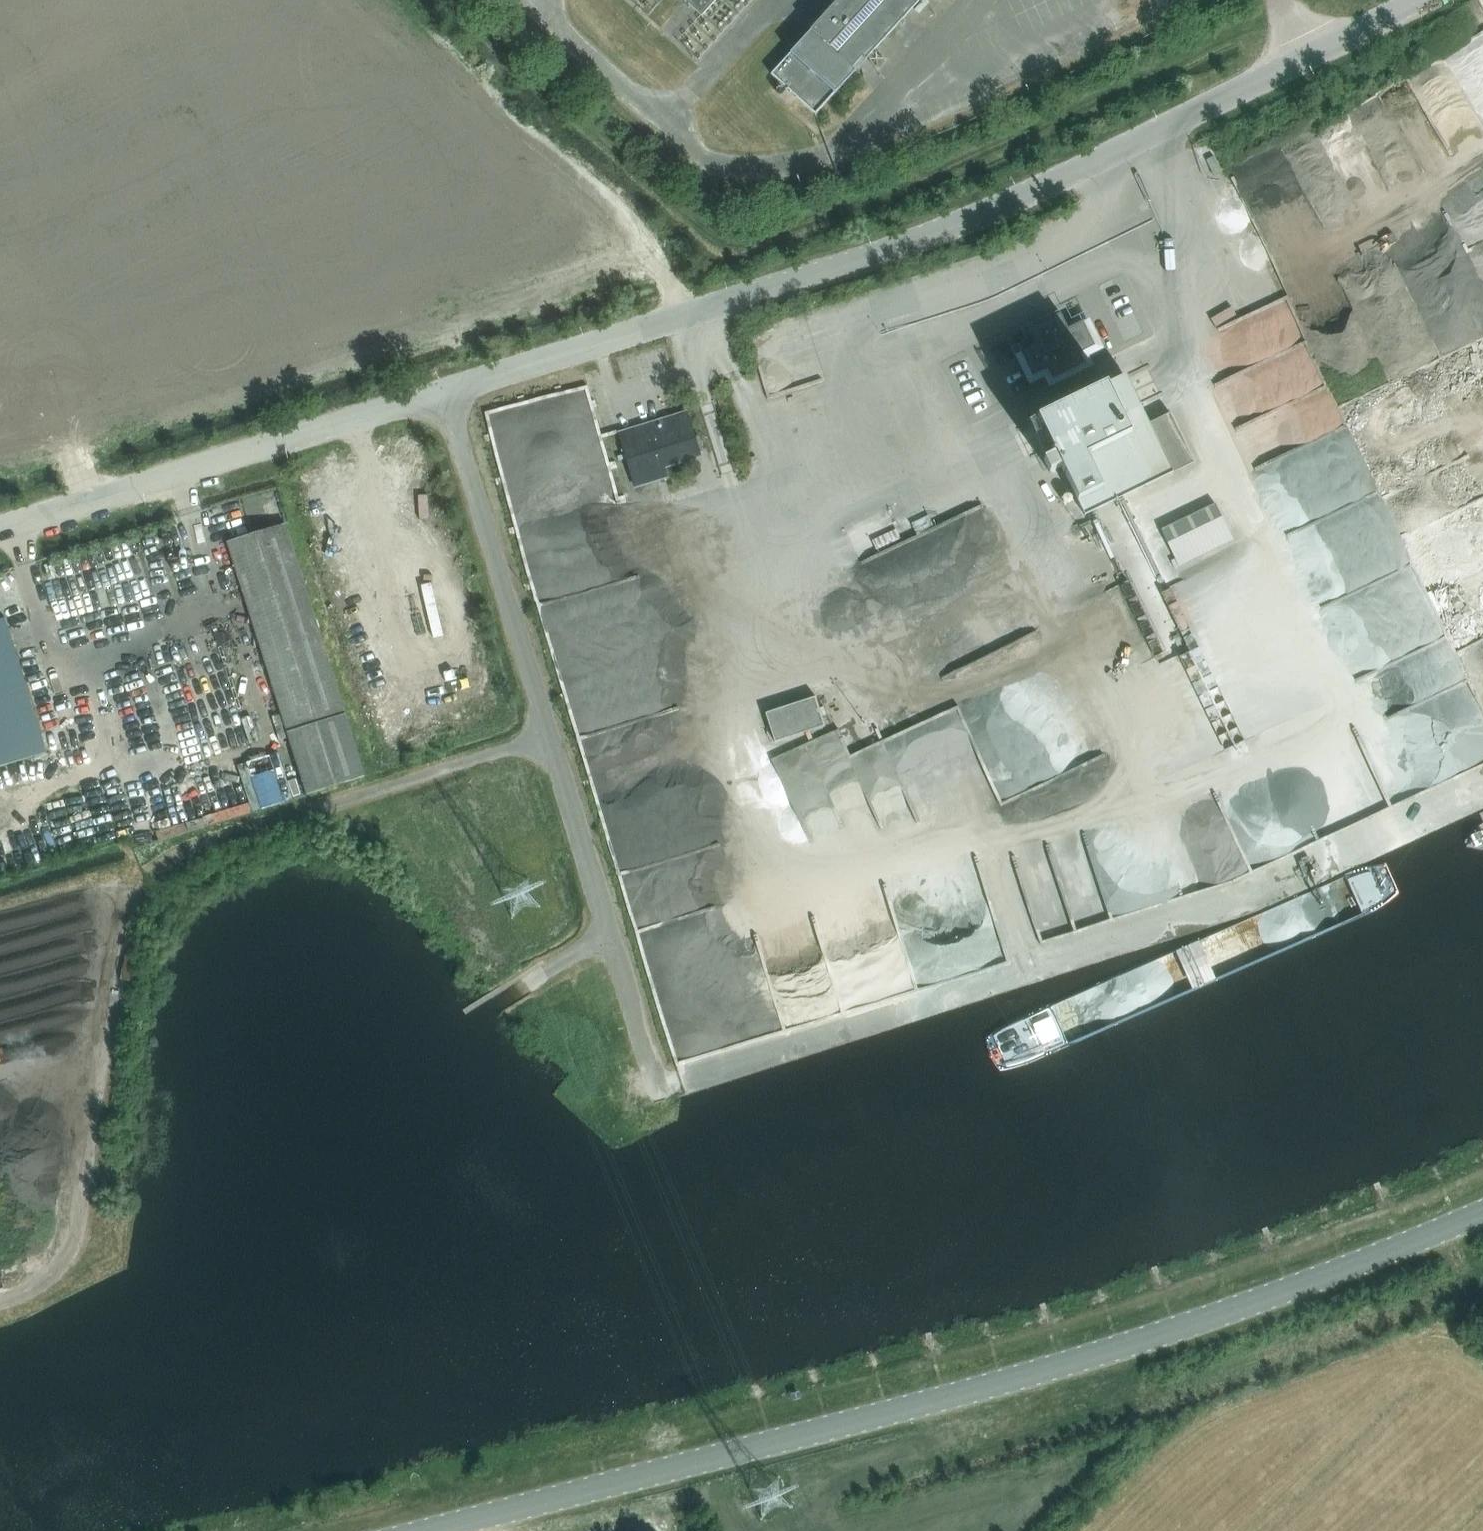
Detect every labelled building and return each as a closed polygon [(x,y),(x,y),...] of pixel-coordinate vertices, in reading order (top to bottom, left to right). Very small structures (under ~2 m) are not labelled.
[(702,15),(715,0),(685,0),(702,15)] [(770,74),(779,82),(815,115),(855,70),(853,68),(862,58),(865,60),(920,0),(838,0),(770,74)] [(1247,455),(1343,422),(1313,335),(1305,338),(1291,299),(1240,317),(1257,367),(1218,381),(1225,401),(1243,395),(1251,419),(1237,424),(1247,455)] [(1082,361),(1079,353),(1094,346),(1082,321),(1067,328),(1059,313),(1027,329),(1034,344),(1019,351),(1031,376),(1046,369),(1050,376),(1082,361)] [(1048,471),(1060,466),(1083,514),(1192,463),(1169,413),(1148,424),(1125,376),(1037,417),(1054,453),(1042,459),(1048,471)] [(686,412),(619,432),(636,487),(666,477),(663,468),(691,459),(690,454),(699,451),(686,412)] [(1223,501),(1166,527),(1182,564),(1240,539),(1223,501)] [(986,508),(922,536),(937,569),(1001,541),(986,508)] [(365,776),(285,523),(227,541),(307,794),(365,776)] [(68,858),(0,644),(0,880),(68,858)] [(775,741),(825,725),(816,696),(766,713),(775,741)] [(845,729),(778,754),(809,836),(849,821),(842,801),(867,791),(880,826),(915,813),(918,823),(945,813),(938,794),(943,793),(929,755),(948,748),(950,752),(966,746),(970,755),(979,752),(964,710),(853,751),(845,729)] [(285,751),(250,759),(262,808),(296,800),(285,751)]
